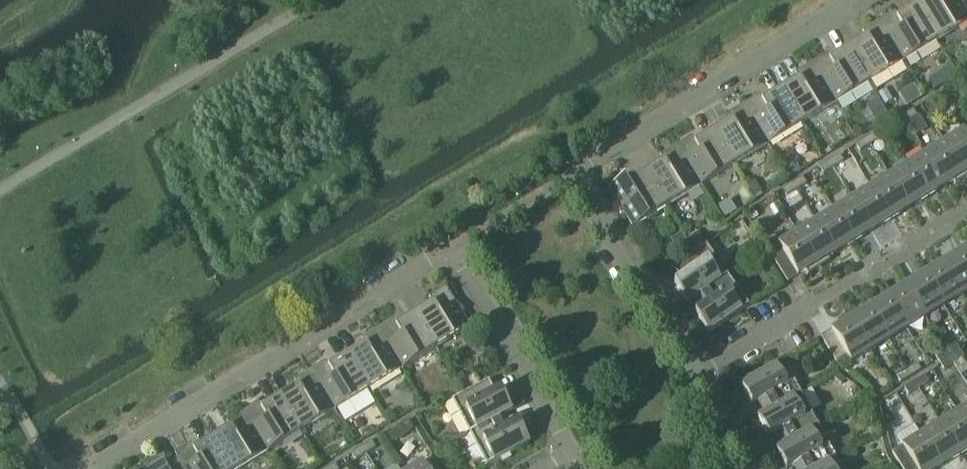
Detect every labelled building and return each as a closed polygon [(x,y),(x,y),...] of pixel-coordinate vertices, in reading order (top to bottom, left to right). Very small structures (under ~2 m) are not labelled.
[(916,7),(937,42),(966,23),(966,14),(962,5),(961,6),(958,0),(927,0),(916,7)] [(895,12),(879,22),(903,62),(937,42),(916,7),(898,18),(895,12)] [(866,37),(848,48),(869,83),(903,62),(879,22),(863,32),(866,37)] [(827,54),(811,64),(835,104),(869,83),(848,48),(830,59),(827,54)] [(799,79),(780,90),(802,124),(835,104),(811,64),(795,73),(799,79)] [(962,73),(957,64),(953,66),(958,75),(962,73)] [(956,77),(950,68),(943,72),(949,81),(956,77)] [(759,96),(743,105),(768,145),(802,124),(780,90),(762,101),(759,96)] [(731,120),(713,131),(734,166),(768,145),(743,105),(728,115),(731,120)] [(913,110),(903,116),(907,123),(917,117),(913,110)] [(907,123),(903,116),(893,123),(897,130),(907,123)] [(692,137),(676,147),(700,187),(734,166),(713,131),(695,142),(692,137)] [(945,143),(966,178),(966,136),(964,131),(945,143)] [(876,133),(866,139),(870,146),(880,139),(876,133)] [(870,146),(866,139),(856,145),(860,152),(870,146)] [(945,143),(926,154),(946,186),(953,181),(955,185),(966,178),(945,143)] [(663,161),(645,173),(666,207),(700,187),(676,147),(660,156),(663,161)] [(926,154),(908,165),(927,197),(946,186),(926,154)] [(839,155),(829,162),(834,168),(844,162),(839,155)] [(834,168),(829,162),(819,168),(823,175),(834,168)] [(795,165),(784,171),(789,179),(800,173),(795,165)] [(908,165),(889,177),(909,208),(927,197),(908,165)] [(666,207),(645,173),(628,183),(625,178),(608,189),(632,228),(666,207)] [(889,177),(871,188),(890,220),(909,208),(889,177)] [(802,178),(792,184),(797,191),(807,185),(802,178)] [(754,182),(746,186),(753,198),(761,193),(754,182)] [(797,191),(792,184),(782,190),(787,197),(797,191)] [(871,188),(852,199),(872,231),(890,220),(871,188)] [(852,199),(834,210),(854,242),(872,231),(852,199)] [(730,202),(719,209),(724,218),(736,211),(730,202)] [(834,210),(816,222),(835,253),(854,242),(834,210)] [(751,222),(758,218),(755,212),(747,216),(751,222)] [(816,222),(797,233),(819,269),(830,262),(827,258),(835,253),(816,222)] [(699,232),(686,239),(694,251),(706,243),(699,232)] [(819,269),(797,233),(778,245),(782,251),(772,257),(787,283),(806,272),(808,276),(819,269)] [(693,253),(683,236),(672,243),(682,259),(693,253)] [(727,275),(706,245),(672,270),(679,281),(674,285),(688,304),(693,300),(720,280),(727,275)] [(744,253),(748,260),(757,253),(753,247),(744,253)] [(942,263),(962,294),(966,291),(966,262),(961,251),(942,263)] [(942,263),(924,274),(943,306),(962,294),(942,263)] [(924,274),(905,285),(925,317),(943,306),(924,274)] [(693,300),(700,310),(695,314),(709,334),(748,306),(727,275),(720,280),(693,300)] [(905,285),(887,297),(906,328),(925,317),(905,285)] [(433,303),(415,314),(436,349),(470,328),(446,288),(430,298),(433,303)] [(887,297),(869,308),(888,340),(906,328),(887,297)] [(859,309),(848,315),(869,351),(888,340),(869,308),(861,313),(859,309)] [(393,320),(378,330),(402,370),(436,349),(415,314),(397,325),(393,320)] [(869,351),(848,315),(836,322),(839,326),(821,337),(836,363),(847,357),(851,363),(869,351)] [(365,344),(347,355),(368,390),(402,370),(378,330),(362,339),(365,344)] [(956,344),(945,350),(949,357),(960,351),(956,344)] [(935,357),(939,363),(949,357),(945,350),(935,357)] [(960,351),(949,357),(954,364),(964,358),(960,351)] [(326,361),(310,371),(335,411),(368,390),(347,355),(329,367),(326,361)] [(949,357),(939,363),(944,370),(954,364),(949,357)] [(917,364),(907,370),(911,377),(921,371),(917,364)] [(757,402),(763,413),(764,414),(800,394),(794,381),(787,385),(776,365),(740,384),(751,405),(757,402)] [(911,377),(907,370),(897,377),(901,383),(911,377)] [(298,386),(280,397),(301,432),(335,411),(310,371),(294,381),(298,386)] [(469,385),(462,374),(454,379),(461,390),(469,385)] [(838,374),(834,379),(840,385),(844,380),(838,374)] [(924,376),(914,382),(918,389),(928,383),(924,376)] [(452,401),(469,434),(506,414),(507,415),(513,412),(501,390),(495,394),(489,382),(452,401)] [(918,389),(914,382),(904,389),(908,395),(918,389)] [(775,434),(781,445),(781,446),(818,426),(800,394),(764,414),(763,413),(757,416),(769,438),(775,434)] [(259,403),(243,412),(267,452),(301,432),(280,397),(262,408),(259,403)] [(958,412),(966,427),(966,407),(958,412)] [(212,438),(231,468),(240,468),(267,452),(243,412),(227,422),(230,427),(212,438)] [(940,424),(959,456),(966,451),(966,427),(958,412),(940,424)] [(506,414),(469,434),(487,467),(530,444),(518,422),(512,426),(507,415),(506,414)] [(940,424),(921,435),(941,467),(959,456),(940,424)] [(794,468),(814,468),(835,457),(818,426),(781,446),(781,445),(775,448),(786,468),(787,468),(792,466),(794,468)] [(921,435),(902,447),(892,453),(902,468),(937,468),(941,467),(921,435)] [(178,461),(184,468),(231,468),(212,438),(194,449),(191,444),(175,454),(178,461)] [(372,442),(361,448),(366,455),(376,449),(372,442)] [(366,455),(361,448),(351,455),(356,461),(366,455)] [(829,462),(836,458),(835,457),(814,468),(832,468),(829,462)] [(178,461),(166,468),(163,462),(151,468),(184,468),(178,461)]
